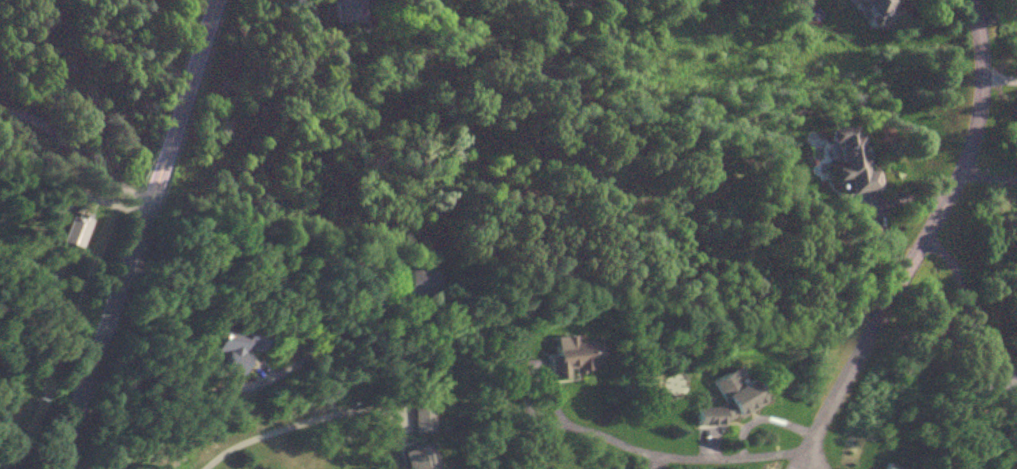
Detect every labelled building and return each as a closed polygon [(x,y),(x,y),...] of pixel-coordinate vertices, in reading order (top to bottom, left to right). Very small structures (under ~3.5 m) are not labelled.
[(335,25),(369,25),(369,0),(335,0),(335,25)] [(896,0),(849,0),(880,30),(902,6),(896,0)] [(828,130),(829,146),(834,146),(838,182),(849,181),(851,195),(878,192),(876,171),(866,172),(862,135),(854,136),(853,128),(828,130)] [(59,239),(79,246),(88,219),(69,212),(59,239)] [(408,268),(408,295),(438,295),(438,267),(408,268)] [(213,325),(209,347),(220,349),(217,369),(240,372),(244,348),(254,349),(258,325),(238,322),(237,328),(213,325)] [(551,377),(591,373),(590,364),(599,363),(597,340),(573,342),(572,335),(548,337),(551,377)] [(710,380),(721,402),(715,406),(695,406),(696,425),(718,425),(762,402),(750,379),(743,379),(737,366),(710,380)] [(432,433),(432,406),(413,406),(413,433),(432,433)] [(403,449),(408,468),(439,468),(432,441),(403,449)]
